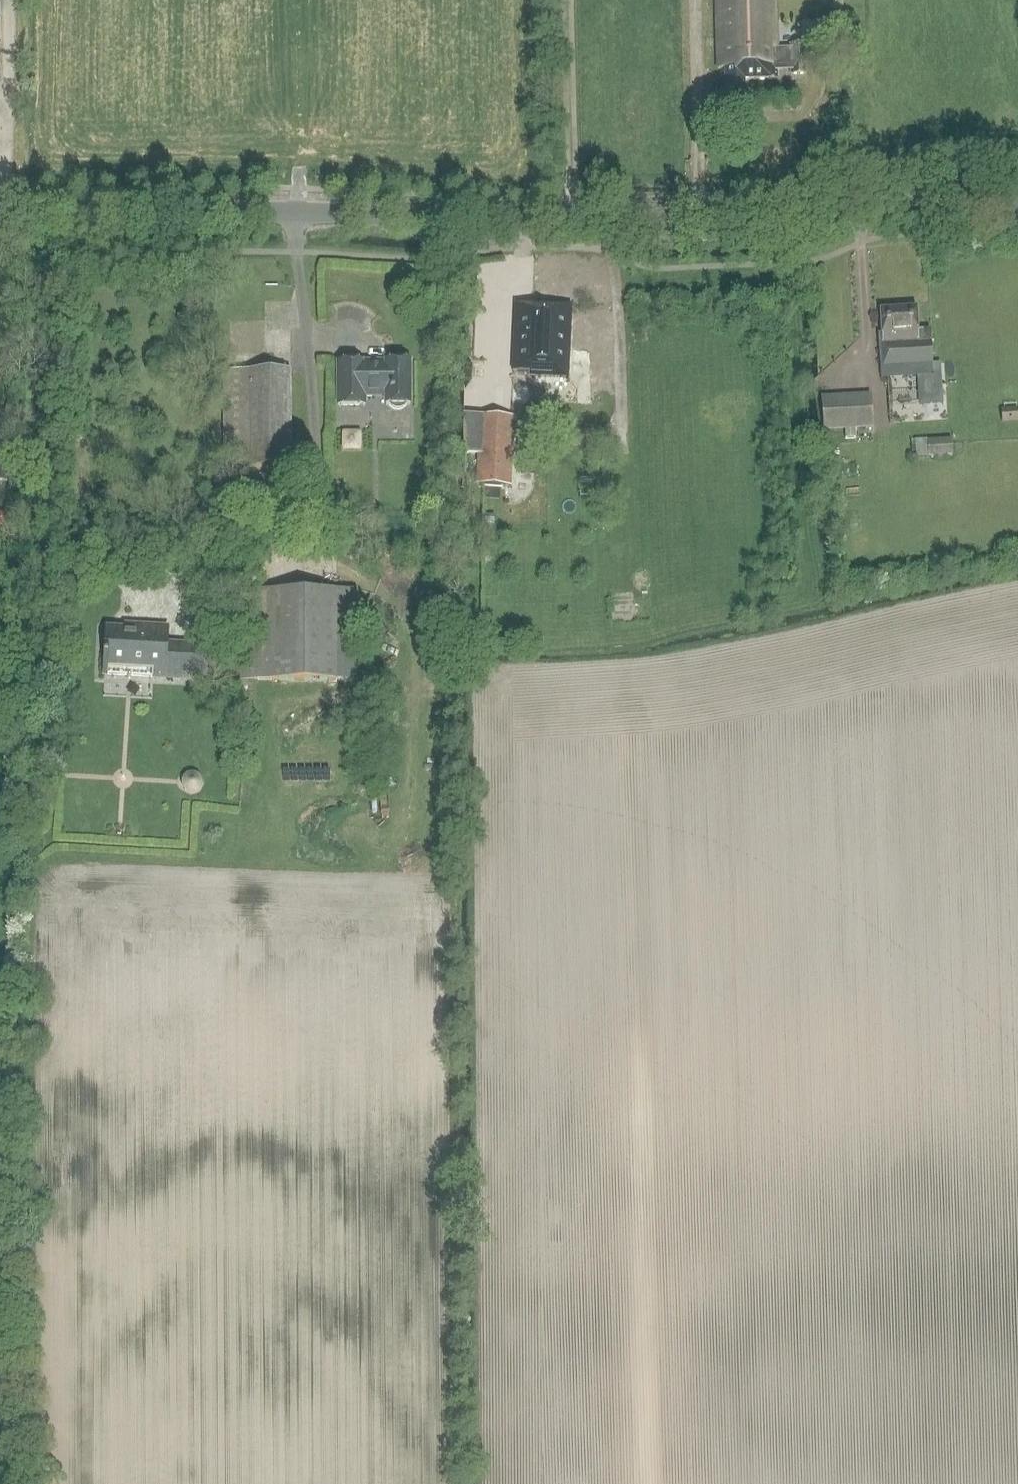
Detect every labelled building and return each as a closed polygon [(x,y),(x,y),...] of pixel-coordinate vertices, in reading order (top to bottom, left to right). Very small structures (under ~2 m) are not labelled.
[(789,67),(790,75),(806,74),(805,43),(788,44),(789,49),(775,49),(773,0),(716,0),(718,69),(724,69),(725,95),(745,95),(744,80),(775,79),(775,67),(789,67)] [(513,348),(512,372),(529,372),(529,377),(568,378),(569,306),(514,304),(513,337),(515,337),(515,348),(513,348)] [(931,362),(929,329),(917,330),(916,307),(880,310),(884,366),(931,362)] [(402,408),(406,405),(409,405),(408,361),(384,361),(385,365),(361,366),(361,361),(337,362),(337,405),(364,405),(364,393),(385,393),(385,405),(389,405),(390,407),(392,408),(393,409),(395,409),(397,409),(399,409),(401,408),(402,408)] [(224,467),(290,466),(290,370),(224,371),(224,467)] [(598,391),(550,390),(550,417),(597,419),(598,391)] [(870,394),(820,397),(822,432),(844,430),(844,439),(856,439),(855,430),(873,429),(870,394)] [(476,484),(511,486),(514,416),(479,415),(476,484)] [(363,448),(362,429),(342,430),(342,449),(363,448)] [(952,455),(951,439),(927,440),(928,456),(952,455)] [(9,482),(9,460),(0,460),(0,482),(9,482)] [(357,680),(357,590),(228,589),(227,679),(357,680)] [(207,675),(209,645),(166,643),(167,627),(136,625),(136,630),(107,628),(105,673),(180,677),(180,674),(207,675)]
